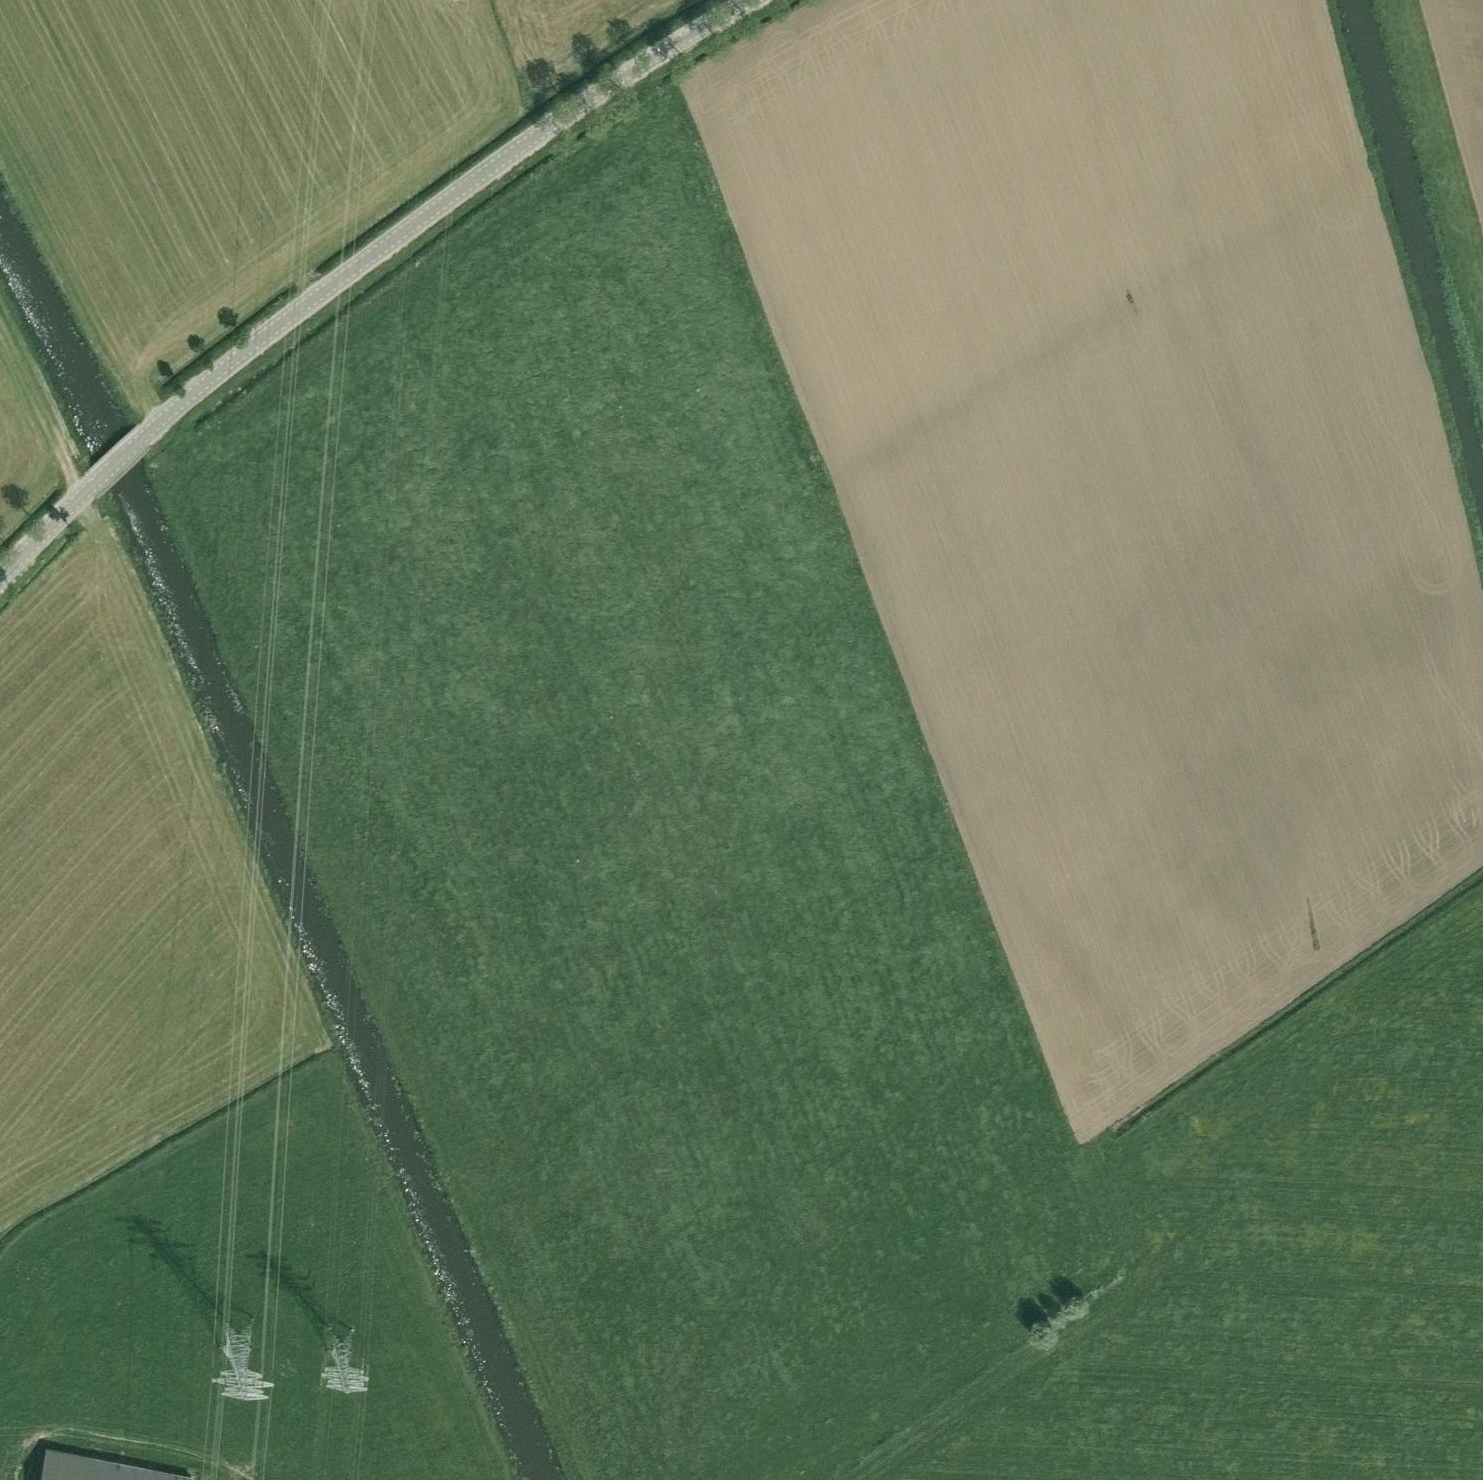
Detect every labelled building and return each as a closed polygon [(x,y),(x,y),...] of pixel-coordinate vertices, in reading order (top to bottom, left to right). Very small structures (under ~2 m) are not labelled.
[(195,1478),(50,1448),(43,1479),(195,1479),(195,1478)]
